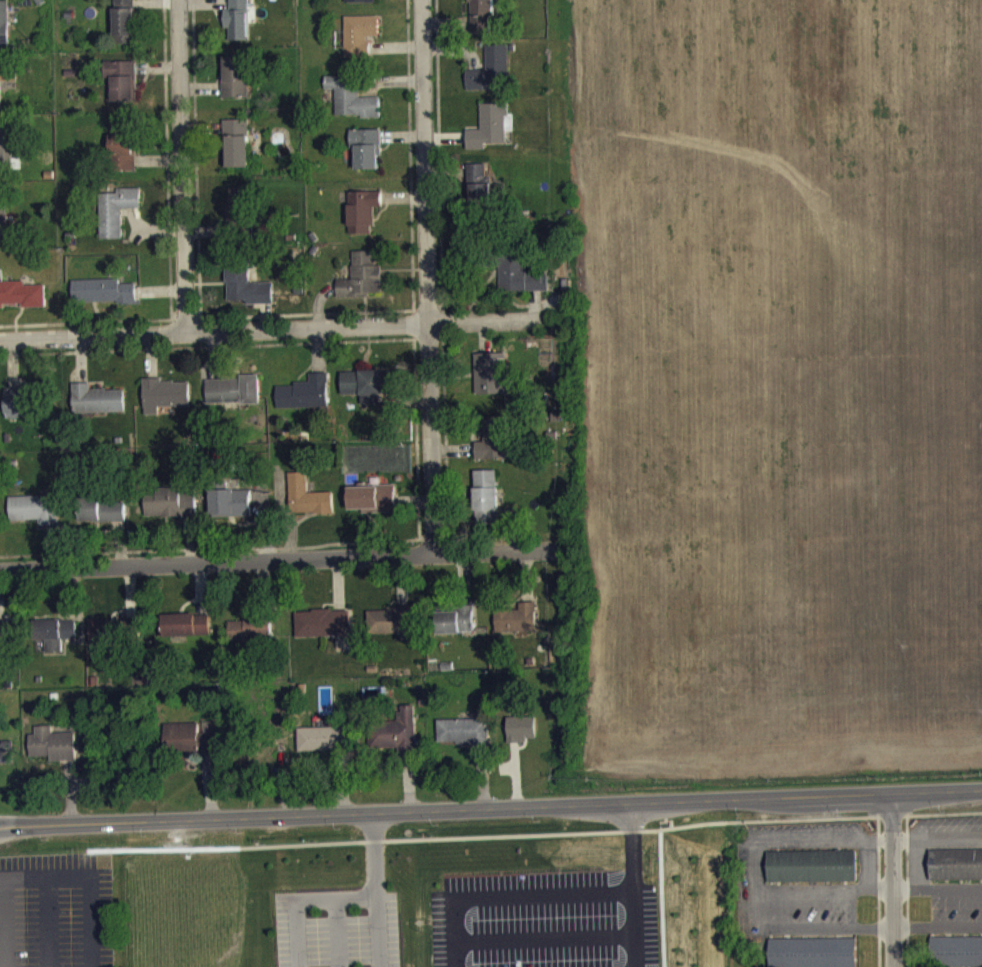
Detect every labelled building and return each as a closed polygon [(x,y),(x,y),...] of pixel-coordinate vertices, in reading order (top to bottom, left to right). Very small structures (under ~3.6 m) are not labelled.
[(346,13),(376,12),(375,0),(345,0),(346,13)] [(471,42),(495,41),(494,0),(470,0),(471,42)] [(135,4),(114,5),(115,54),(137,53),(135,4)] [(250,50),(248,5),(229,5),(230,19),(225,19),(226,50),(250,50)] [(10,55),(9,10),(0,10),(0,55),(10,55)] [(379,25),(345,26),(346,68),(370,67),(370,46),(380,46),(379,25)] [(509,54),(487,54),(487,80),(467,80),(467,99),(485,99),(485,96),(509,96),(509,54)] [(224,108),(249,108),(248,66),(223,66),(224,108)] [(105,85),(113,85),(112,110),(136,111),(138,71),(106,70),(105,85)] [(336,127),(381,126),(381,107),(359,107),(359,86),(325,86),(325,99),(336,99),(336,127)] [(510,113),(482,113),(482,139),(468,140),(468,159),(487,159),(487,153),(507,153),(507,124),(510,124),(510,113)] [(249,129),(224,129),(224,145),(228,144),(228,178),(250,177),(249,129)] [(136,179),(135,130),(111,130),(112,180),(136,179)] [(12,176),(10,137),(0,137),(0,176),(12,176)] [(381,139),(351,139),(351,158),(357,158),(357,180),(381,179),(381,139)] [(469,174),(470,213),(492,212),(491,174),(469,174)] [(229,196),(228,236),(248,236),(249,196),(229,196)] [(123,248),(122,219),(141,218),(141,198),(117,198),(117,203),(101,203),(101,249),(123,248)] [(350,244),(374,244),(373,217),(383,217),(382,201),(349,202),(350,244)] [(383,305),(382,275),(376,275),(376,260),(352,261),(353,289),(337,289),(338,306),(383,305)] [(527,282),(527,264),(500,265),(500,301),(550,300),(550,281),(527,282)] [(228,310),(247,310),(247,314),(274,313),(273,292),(250,292),(249,268),(227,268),(228,310)] [(136,293),(119,293),(119,288),(73,290),(73,313),(136,311),(136,293)] [(5,318),(4,313),(23,313),(23,317),(46,317),(46,294),(26,295),(26,291),(0,291),(0,318),(5,318)] [(476,404),(502,404),(502,385),(507,385),(506,362),(475,363),(476,404)] [(343,405),(362,404),(362,412),(384,411),(383,380),(342,381),(343,405)] [(328,382),(310,383),(310,393),(277,394),(277,418),(329,417),(328,382)] [(144,388),(145,425),(160,424),(160,416),(191,415),(190,392),(162,393),(162,387),(144,388)] [(207,389),(208,415),(260,413),(259,387),(207,389)] [(74,423),(126,422),(125,398),(91,399),(91,393),(73,393),(74,423)] [(5,398),(6,428),(32,427),(31,397),(5,398)] [(477,469),(510,469),(509,426),(484,427),(484,452),(476,452),(477,469)] [(333,502),(308,502),(307,482),(289,482),(291,523),(334,522),(333,502)] [(348,496),(349,522),(396,521),(396,496),(348,496)] [(147,527),(197,526),(196,497),(146,499),(147,527)] [(252,500),(211,500),(212,525),(252,525),(252,500)] [(9,506),(10,530),(39,529),(40,535),(60,534),(59,505),(9,506)] [(82,532),(127,531),(126,507),(81,508),(82,532)] [(496,642),(537,641),(536,611),(519,612),(519,618),(496,619),(496,642)] [(438,643),(474,643),(474,615),(459,616),(459,621),(437,622),(438,643)] [(368,618),(368,643),(413,642),(413,617),(368,618)] [(296,621),(296,647),(352,646),(351,620),(296,621)] [(163,625),(163,646),(210,645),(210,623),(163,625)] [(230,649),(272,648),(272,624),(244,624),(245,631),(230,631),(230,649)] [(122,654),(123,644),(134,645),(135,630),(88,629),(88,653),(122,654)] [(77,630),(37,630),(37,650),(45,650),(45,663),(63,663),(63,649),(77,649),(77,630)] [(9,667),(8,633),(0,634),(0,667),(9,667)] [(416,759),(415,715),(401,715),(402,732),(370,732),(370,760),(416,759)] [(538,750),(537,726),(508,727),(509,751),(538,750)] [(438,730),(439,754),(489,753),(489,729),(438,730)] [(165,733),(165,763),(216,762),(215,742),(199,743),(199,733),(165,733)] [(53,743),(53,736),(35,736),(36,743),(29,744),(30,767),(50,766),(50,771),(77,771),(77,742),(53,743)] [(299,761),(356,760),(355,736),(299,738),(299,761)] [(931,891),(981,890),(981,859),(930,860),(931,891)] [(768,892),(857,891),(856,860),(768,862),(768,892)] [(933,966),(981,966),(981,947),(933,947),(933,966)] [(857,948),(769,949),(770,966),(857,966),(857,948)]
